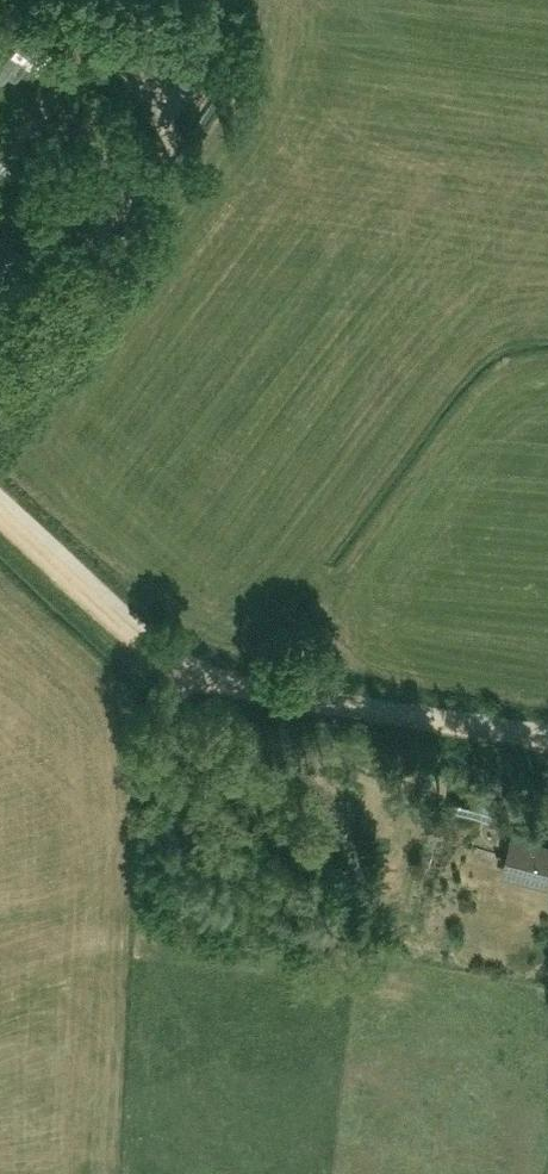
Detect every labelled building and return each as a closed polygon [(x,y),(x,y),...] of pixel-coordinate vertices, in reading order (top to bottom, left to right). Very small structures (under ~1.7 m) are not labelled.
[(25,25),(12,44),(16,47),(35,60),(48,42),(25,25)] [(105,109),(98,116),(111,127),(118,120),(105,109)] [(17,270),(10,271),(0,284),(0,300),(5,305),(12,303),(27,286),(27,277),(17,270)] [(511,805),(481,796),(475,818),(505,824),(511,805)] [(512,839),(508,856),(513,858),(509,875),(547,885),(547,848),(512,839)]
